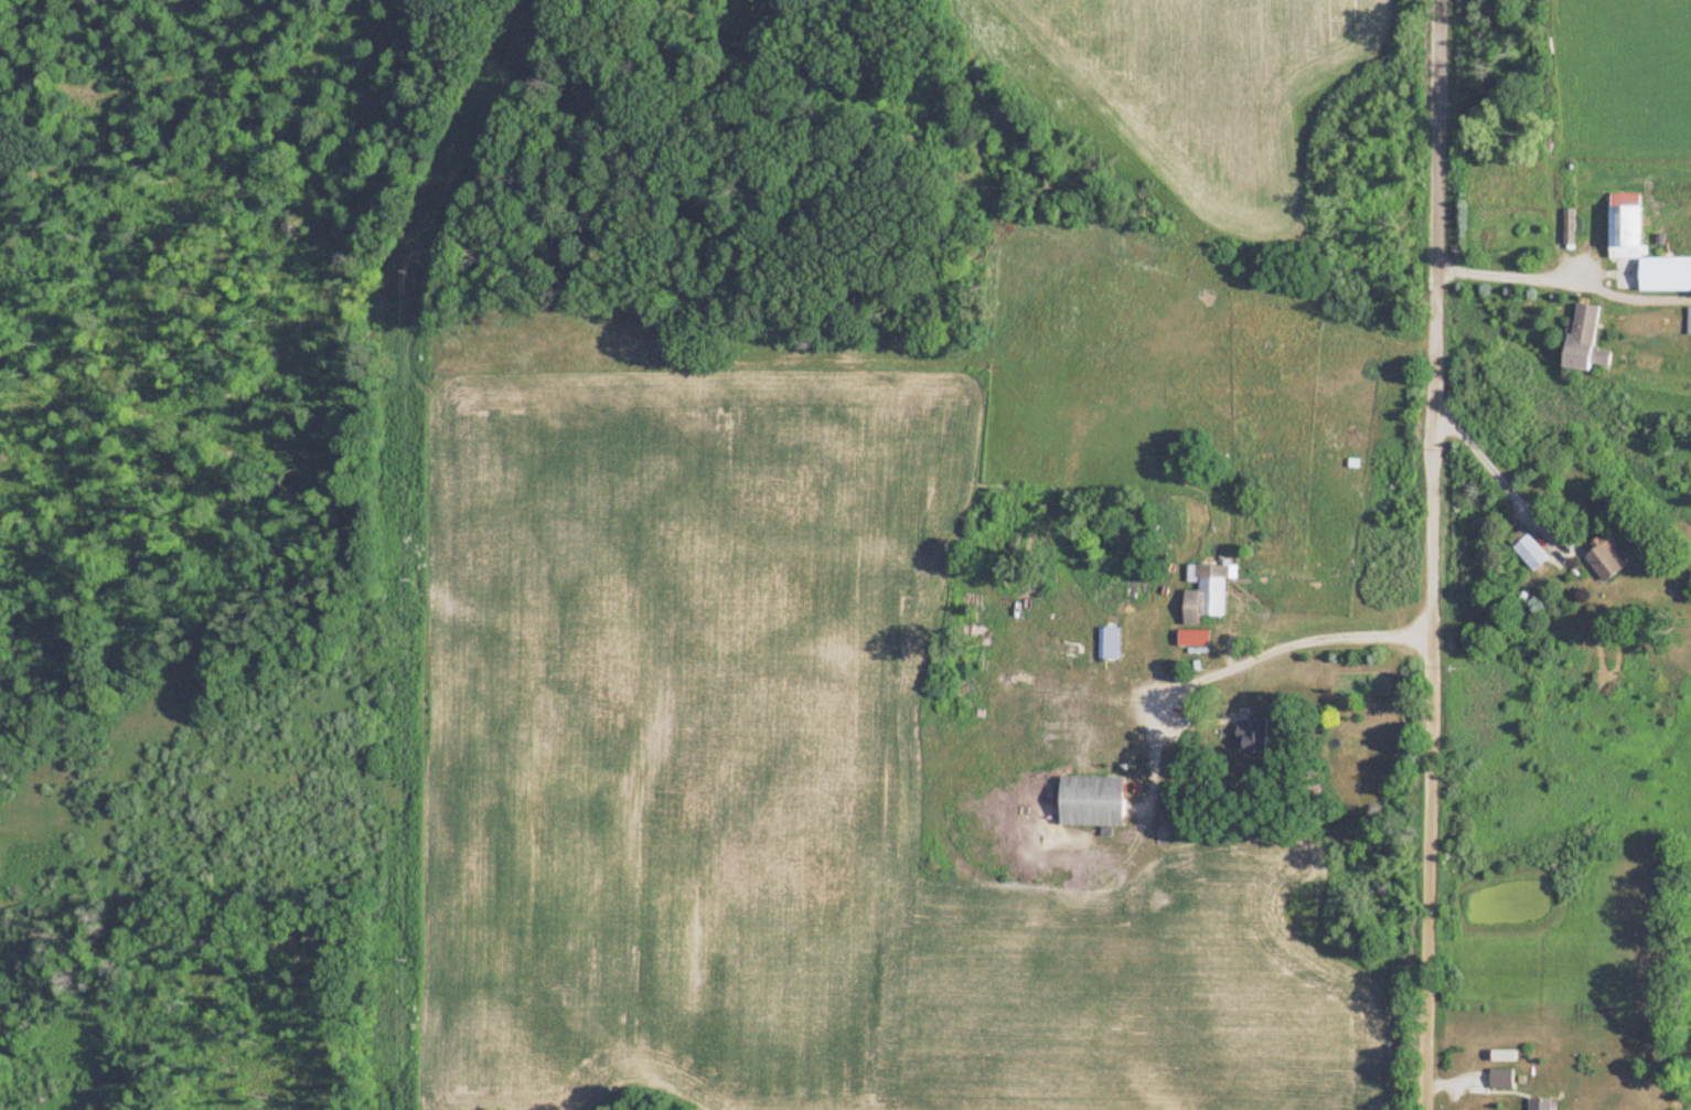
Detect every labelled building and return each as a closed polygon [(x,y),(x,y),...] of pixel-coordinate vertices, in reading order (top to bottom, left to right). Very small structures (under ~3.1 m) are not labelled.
[(1638,259),(1638,195),(1606,195),(1607,260),(1637,260),(1637,292),(1690,292),(1690,258),(1638,259)] [(1587,373),(1597,304),(1570,301),(1561,369),(1587,373)] [(1547,558),(1519,530),(1505,543),(1533,571),(1547,558)] [(1581,549),(1596,582),(1625,569),(1610,536),(1581,549)] [(1225,567),(1183,565),(1181,626),(1197,626),(1197,615),(1223,616),(1225,567)] [(1138,598),(1140,579),(1132,578),(1130,597),(1138,598)] [(1121,827),(1121,778),(1057,778),(1057,827),(1121,827)] [(1488,1062),(1512,1062),(1512,1053),(1488,1053),(1488,1062)] [(1465,1071),(1465,1090),(1510,1090),(1510,1071),(1465,1071)] [(1526,1100),(1526,1109),(1548,1109),(1548,1100),(1526,1100)]
